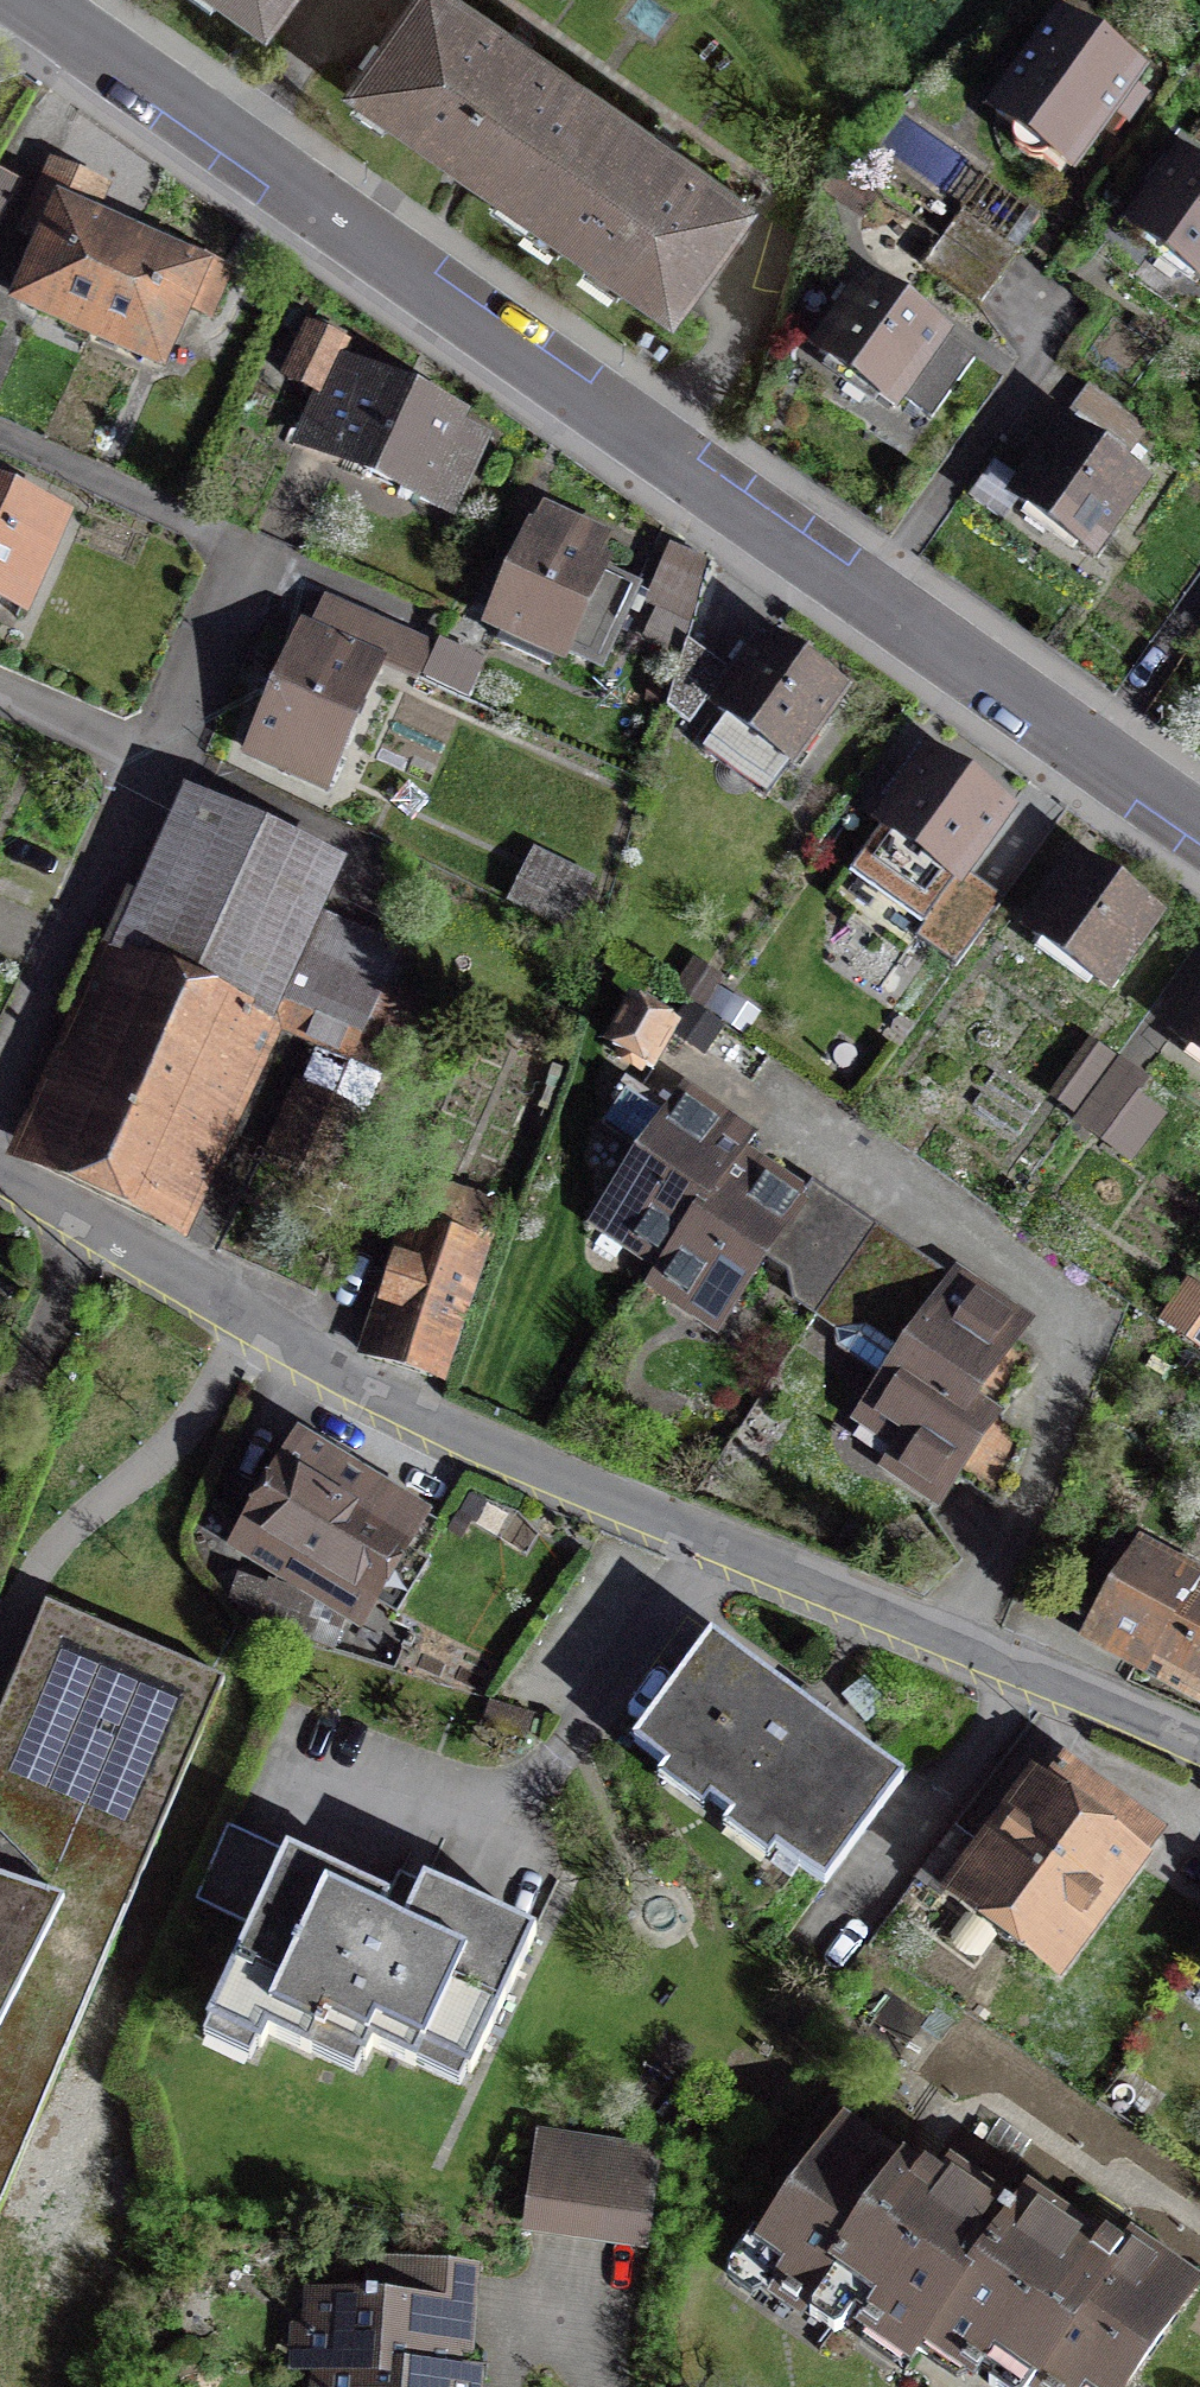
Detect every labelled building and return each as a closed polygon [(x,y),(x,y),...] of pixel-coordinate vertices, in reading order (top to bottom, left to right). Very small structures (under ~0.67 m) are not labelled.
[(267,14),(277,0),(247,0),(267,14)] [(532,207),(608,100),(467,0),(420,0),(360,85),(532,207)] [(1157,84),(1061,21),(990,128),(1087,191),(1157,84)] [(742,194),(608,100),(532,207),(665,302),(742,194)] [(1183,163),(1126,250),(1199,299),(1199,174),(1183,163)] [(19,181),(0,172),(0,221),(19,181)] [(3,288),(92,327),(135,231),(45,192),(3,288)] [(1016,247),(962,210),(942,239),(996,276),(1016,247)] [(210,265),(135,231),(92,327),(168,360),(210,265)] [(996,276),(942,239),(925,264),(980,299),(996,276)] [(957,349),(866,289),(811,371),(902,432),(957,349)] [(311,327),(290,377),(320,390),(341,340),(311,327)] [(487,443),(344,373),(310,441),(454,511),(487,443)] [(1154,495),(1062,431),(1005,512),(1097,576),(1154,495)] [(0,468),(0,591),(28,603),(74,500),(0,468)] [(617,533),(530,497),(482,615),(569,650),(617,533)] [(385,650),(297,613),(237,755),(325,792),(385,650)] [(856,696),(769,632),(710,712),(796,776),(856,696)] [(724,666),(684,641),(669,709),(691,726),(724,666)] [(1018,794),(927,728),(873,801),(964,867),(1018,794)] [(30,1143),(170,1210),(334,865),(193,799),(30,1143)] [(1165,906),(1084,842),(1026,917),(1107,980),(1165,906)] [(586,883),(534,859),(517,897),(569,920),(586,883)] [(1170,1021),(1199,1043),(1199,979),(1170,1021)] [(668,1029),(627,1010),(610,1046),(651,1065),(668,1029)] [(1107,1079),(1117,1063),(1090,1046),(1055,1100),(1082,1118),(1107,1079)] [(1117,1063),(1107,1079),(1082,1118),(1108,1136),(1144,1080),(1117,1063)] [(676,1096),(666,1111),(613,1076),(585,1117),(640,1153),(599,1216),(667,1260),(736,1155),(745,1141),(676,1096)] [(389,1128),(303,1093),(278,1154),(365,1189),(389,1128)] [(803,1202),(736,1155),(667,1260),(653,1274),(720,1320),(774,1244),(803,1264),(845,1205),(816,1184),(803,1202)] [(504,1190),(413,1162),(357,1344),(448,1372),(504,1190)] [(876,1227),(845,1205),(803,1264),(834,1286),(876,1227)] [(960,1311),(972,1291),(876,1227),(834,1286),(817,1315),(837,1346),(890,1377),(863,1411),(899,1436),(886,1458),(942,1492),(957,1473),(999,1504),(1021,1442),(988,1419),(1035,1358),(1010,1349),(1019,1338),(960,1311)] [(1196,1285),(1171,1323),(1199,1342),(1199,1288),(1196,1285)] [(430,1490),(288,1415),(220,1544),(362,1619),(430,1490)] [(1137,1530),(1077,1623),(1199,1692),(1199,1566),(1137,1530)] [(271,1591),(260,1620),(328,1646),(339,1617),(271,1591)] [(219,1670),(54,1596),(0,1710),(0,2206),(219,1670)] [(897,1760),(713,1615),(628,1722),(812,1867),(897,1760)] [(1050,1731),(937,1860),(1067,1966),(1168,1818),(1050,1731)] [(326,1857),(233,1816),(193,1903),(238,1923),(197,2014),(248,2037),(262,2006),(346,2044),(357,2020),(460,2067),(531,1912),(418,1861),(397,1907),(319,1872),(326,1857)] [(925,2337),(997,2234),(887,2158),(825,2115),(723,2261),(792,2309),(808,2286),(911,2358),(925,2337)] [(524,2212),(564,2218),(576,2142),(536,2136),(524,2212)] [(564,2218),(603,2224),(615,2148),(576,2142),(564,2218)] [(657,2154),(615,2148),(603,2224),(646,2231),(657,2154)] [(925,2337),(997,2386),(1111,2386),(1177,2292),(1108,2245),(1099,2259),(1018,2203),(997,2234),(925,2337)] [(312,2366),(332,2367),(442,2374),(449,2266),(376,2261),(374,2293),(317,2289),(312,2366)] [(442,2374),(332,2367),(331,2386),(465,2386),(466,2375),(442,2374)]
